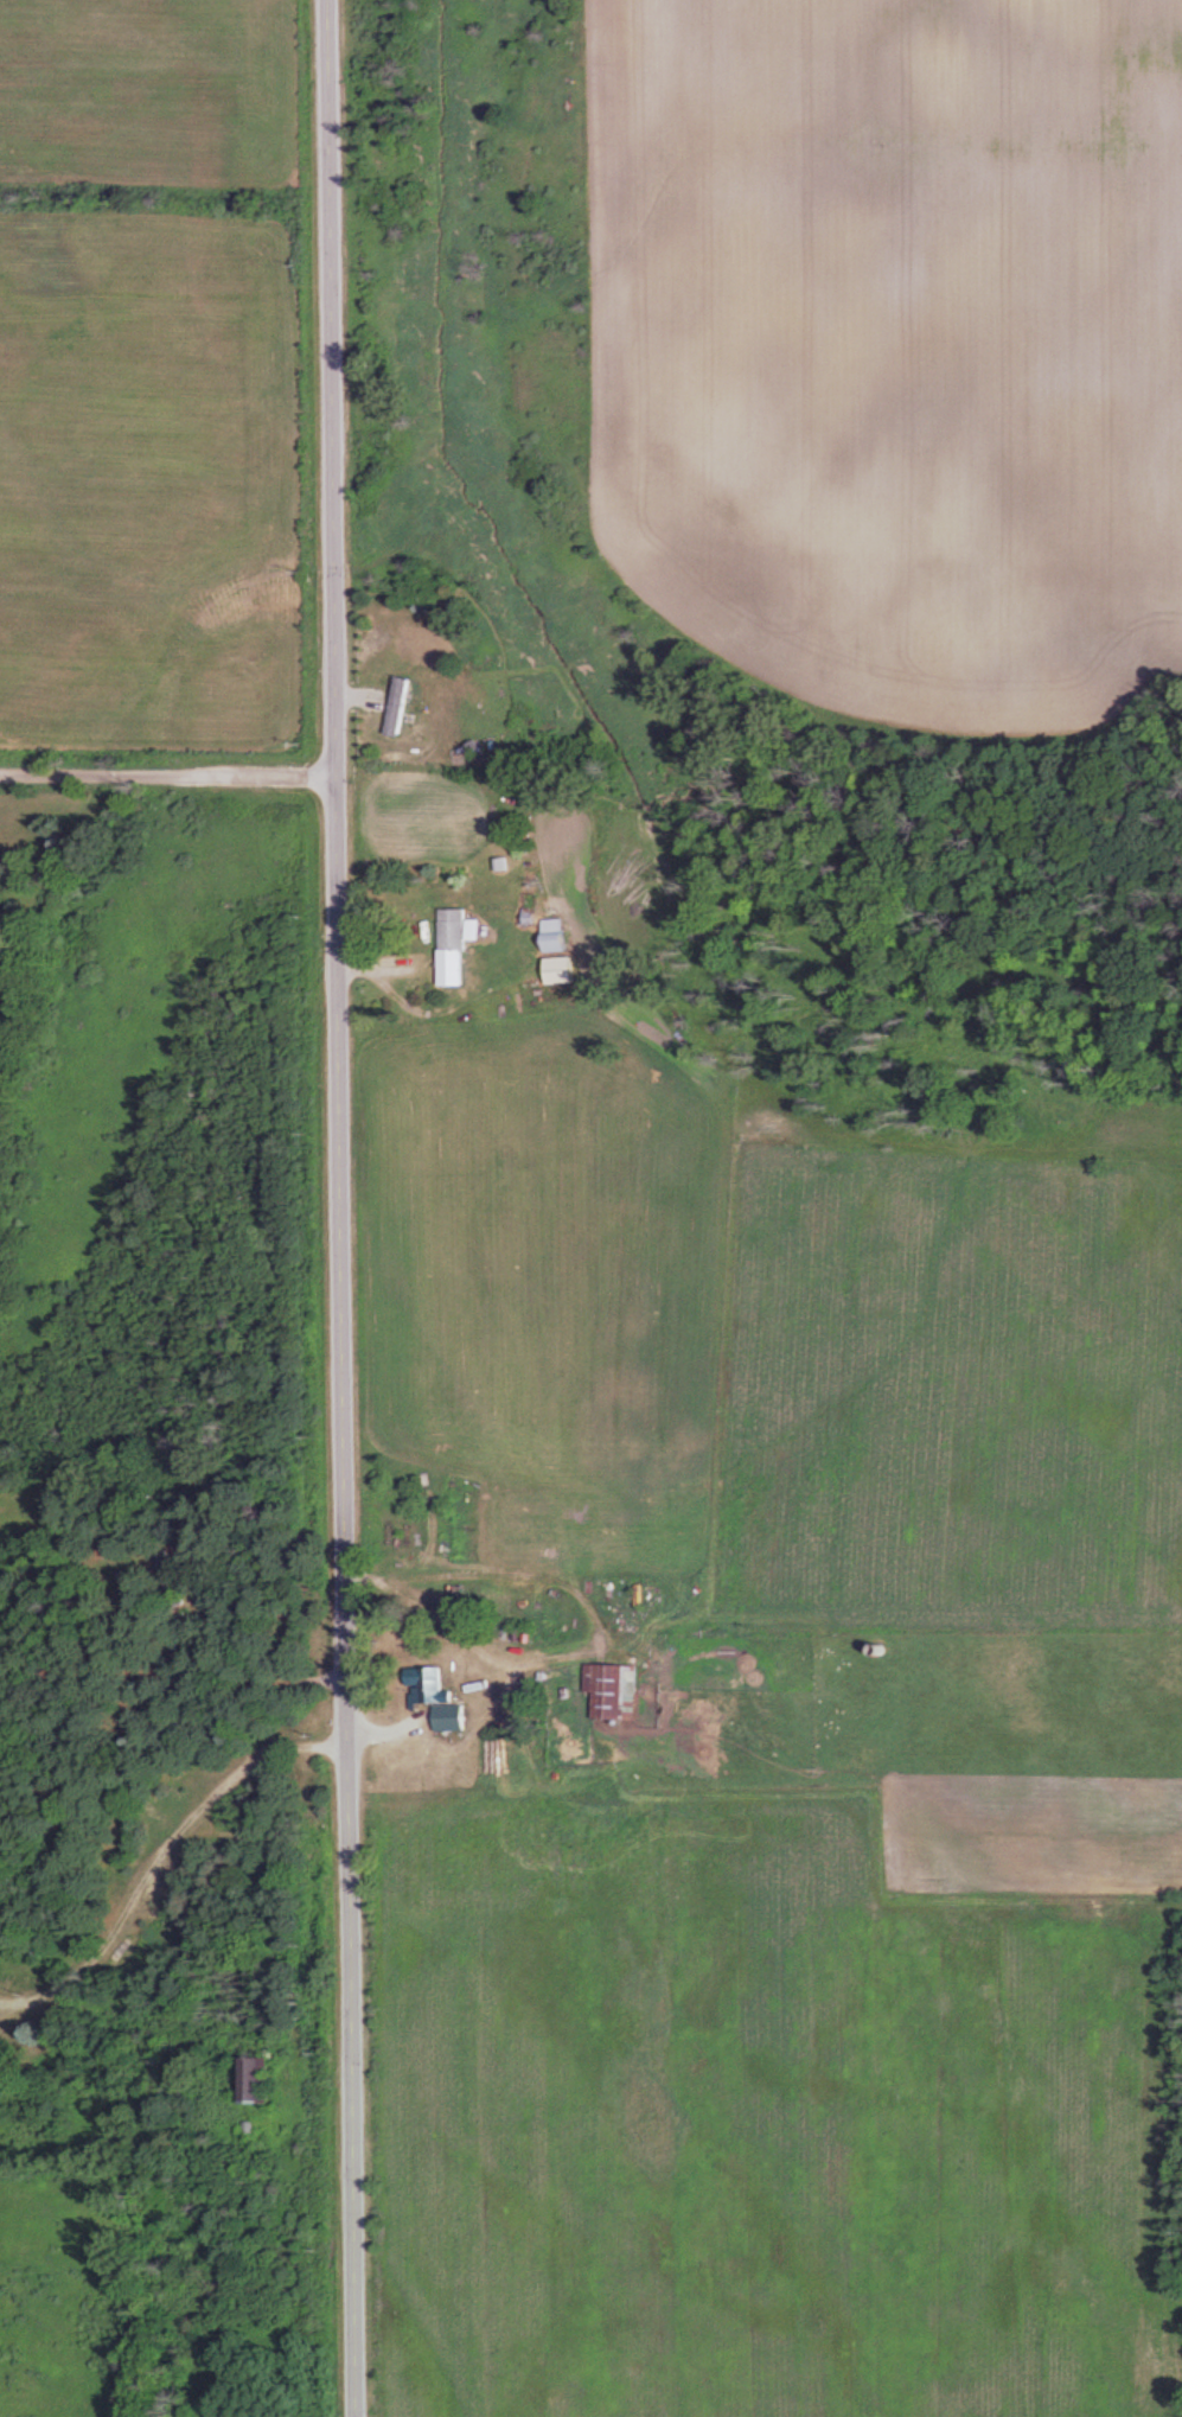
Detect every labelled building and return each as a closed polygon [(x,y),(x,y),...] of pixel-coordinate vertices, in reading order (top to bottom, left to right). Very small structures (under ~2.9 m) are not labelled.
[(406,737),(416,678),(398,675),(387,734),(406,737)] [(471,910),(444,910),(444,987),(471,987),(471,910)] [(547,952),(574,952),(574,930),(547,930),(547,952)] [(639,1721),(640,1666),(588,1665),(588,1720),(639,1721)] [(471,1731),(471,1705),(440,1705),(440,1731),(471,1731)] [(242,2103),(271,2103),(271,2058),(242,2058),(242,2103)]
